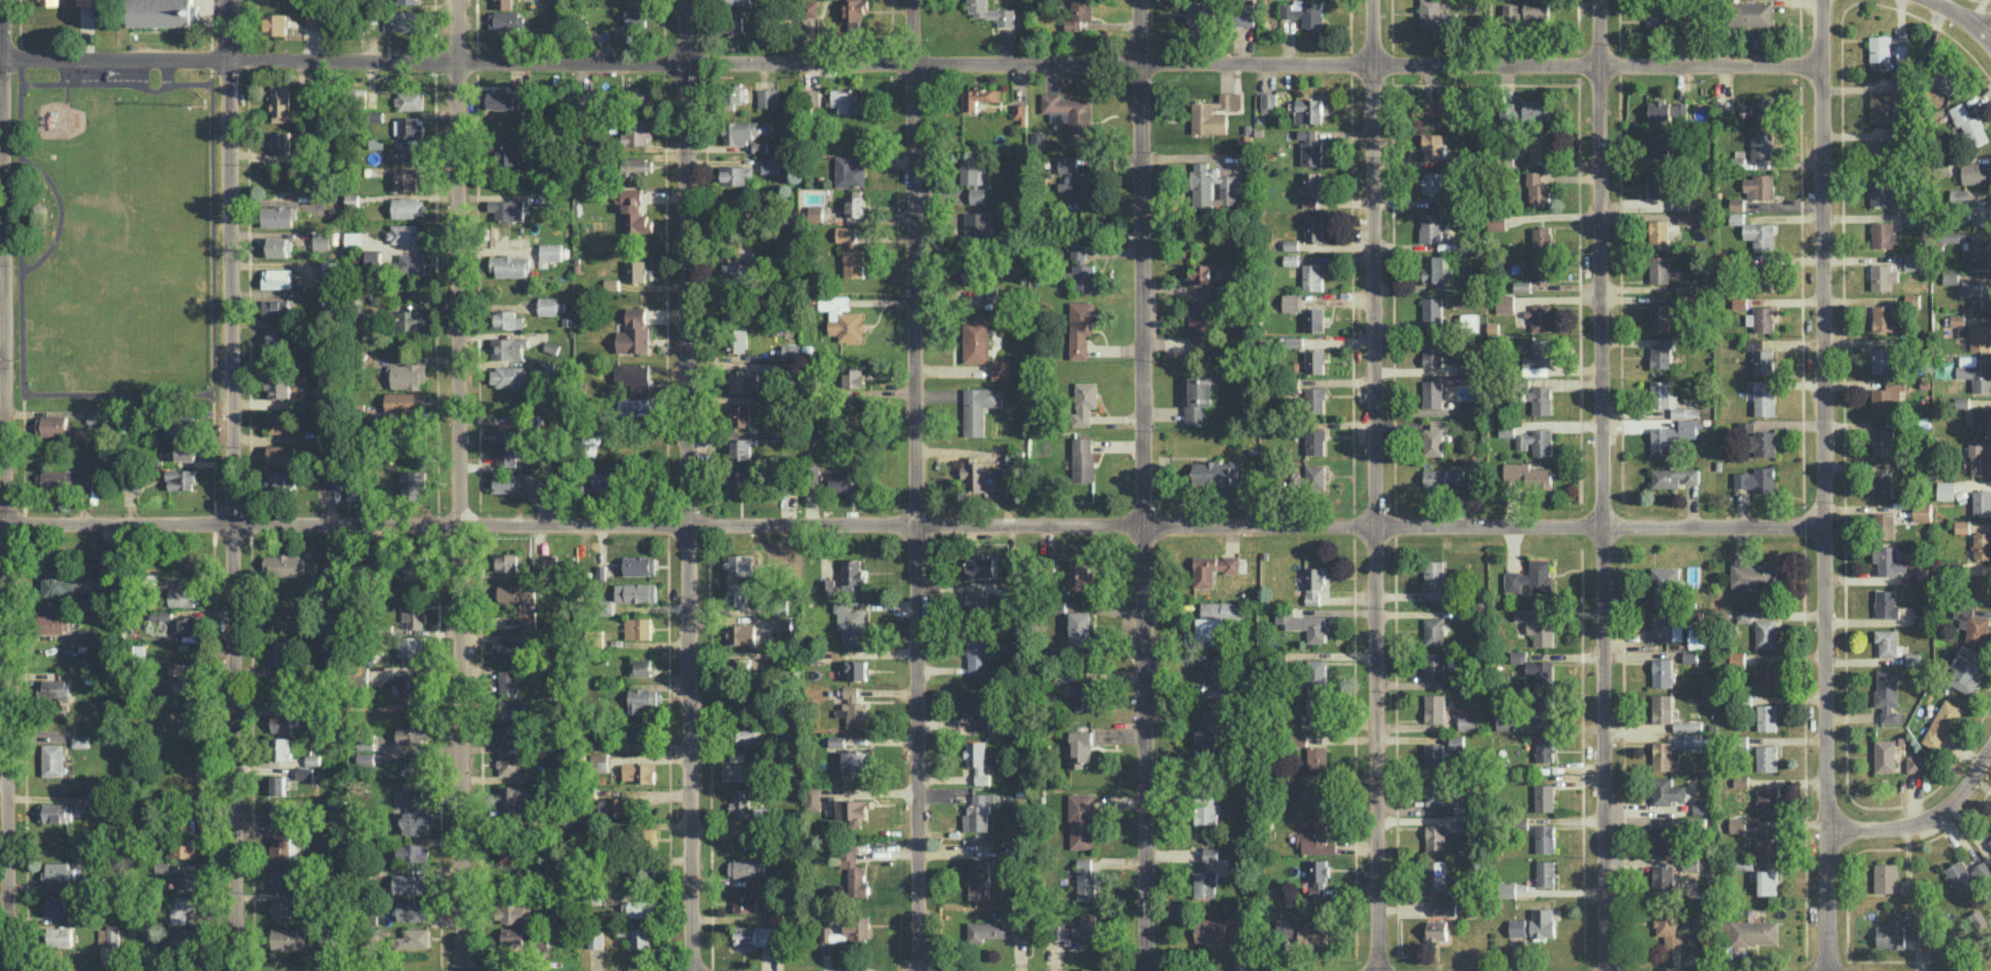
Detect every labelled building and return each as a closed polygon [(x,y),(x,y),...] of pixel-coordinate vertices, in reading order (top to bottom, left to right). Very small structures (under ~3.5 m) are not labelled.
[(193,26),(193,19),(200,19),(200,4),(193,4),(193,0),(127,0),(127,26),(193,26)] [(819,0),(803,0),(803,15),(818,16),(819,0)] [(849,21),(849,31),(861,30),(861,13),(869,13),(869,0),(843,0),(843,21),(849,21)] [(988,9),(988,0),(969,0),(969,17),(997,17),(997,26),(1014,26),(1014,9),(988,9)] [(1066,20),(1066,30),(1081,30),(1081,21),(1092,21),(1091,0),(1071,0),(1071,20),(1066,20)] [(1237,25),(1254,25),(1255,0),(1238,0),(1237,25)] [(1293,4),(1281,4),(1281,17),(1303,16),(1303,27),(1323,26),(1322,0),(1293,0),(1293,4)] [(1457,27),(1457,12),(1439,12),(1440,0),(1421,0),(1420,26),(1457,27)] [(1549,1),(1523,1),(1523,4),(1504,4),(1504,20),(1549,20),(1549,1)] [(1773,25),(1773,2),(1733,3),(1733,26),(1773,25)] [(1214,21),(1213,3),(1189,3),(1190,31),(1208,30),(1207,21),(1214,21)] [(1647,28),(1666,28),(1666,19),(1680,19),(1680,6),(1647,6),(1647,28)] [(616,38),(636,39),(636,31),(646,31),(647,10),(626,9),(625,29),(617,29),(616,38)] [(423,29),(423,11),(393,12),(394,30),(423,29)] [(490,29),(519,29),(520,11),(490,11),(490,29)] [(265,35),(288,34),(287,13),(264,13),(265,35)] [(744,35),(744,13),(726,13),(726,35),(744,35)] [(1890,35),(1870,36),(1870,70),(1891,69),(1890,35)] [(1897,61),(1910,61),(1910,44),(1898,44),(1897,61)] [(1949,95),(1961,81),(1940,62),(1928,76),(1949,95)] [(744,103),(744,83),(727,82),(726,103),(744,103)] [(272,84),(272,121),(304,121),(304,111),(290,111),(290,84),(272,84)] [(489,109),(520,108),(520,91),(511,91),(510,86),(502,86),(502,91),(489,91),(489,109)] [(629,101),(650,101),(650,87),(629,86),(629,101)] [(366,104),(367,89),(350,88),(349,103),(366,104)] [(777,88),(758,89),(758,106),(777,106),(777,88)] [(820,105),(820,89),(807,90),(808,105),(820,105)] [(831,105),(839,105),(839,112),(866,113),(866,98),(857,98),(857,89),(831,89),(831,105)] [(963,110),(978,110),(978,100),(1002,100),(1002,89),(963,89),(963,110)] [(424,109),(424,90),(397,91),(398,109),(424,109)] [(1092,97),(1062,98),(1061,92),(1042,93),(1042,112),(1050,112),(1050,121),(1068,121),(1068,141),(1092,141),(1092,97)] [(1894,92),(1870,92),(1871,122),(1894,122),(1894,92)] [(1191,133),(1227,133),(1227,111),(1242,111),(1242,93),(1219,93),(1219,101),(1192,101),(1191,133)] [(1276,93),(1262,93),(1262,110),(1277,110),(1276,93)] [(551,109),(563,109),(564,96),(551,95),(551,109)] [(1753,122),(1774,122),(1774,97),(1753,96),(1753,122)] [(1296,123),(1322,123),(1322,98),(1295,99),(1296,123)] [(1422,100),(1422,115),(1438,116),(1438,119),(1456,120),(1457,100),(1422,100)] [(1550,117),(1549,100),(1523,100),(1523,118),(1550,117)] [(1734,101),(1717,100),(1716,113),(1734,114),(1734,101)] [(1649,119),(1687,118),(1687,101),(1649,102),(1649,119)] [(1979,115),(1971,118),(1964,101),(1948,108),(1957,127),(1962,125),(1972,147),(1990,139),(1979,115)] [(1027,125),(1026,103),(1013,103),(1013,118),(1019,118),(1019,125),(1027,125)] [(395,118),(396,136),(423,135),(423,117),(395,118)] [(622,132),(622,145),(650,144),(649,118),(626,119),(627,132),(622,132)] [(759,120),(723,121),(724,145),(748,144),(748,136),(759,136),(759,120)] [(1031,148),(1044,149),(1044,129),(1032,129),(1031,148)] [(1302,139),(1302,165),(1322,165),(1322,141),(1316,141),(1316,129),(1298,130),(1298,139),(1302,139)] [(1551,130),(1530,130),(1530,162),(1551,162),(1551,130)] [(290,132),(273,132),(272,153),(290,153),(290,132)] [(1773,132),(1751,132),(1752,159),(1773,159),(1773,132)] [(1443,134),(1423,133),(1423,158),(1447,159),(1447,143),(1443,142),(1443,134)] [(1668,157),(1669,134),(1649,133),(1649,157),(1668,157)] [(370,148),(384,148),(384,138),(370,138),(370,148)] [(1871,139),(1870,157),(1890,157),(1890,140),(1871,139)] [(396,163),(419,164),(420,140),(396,140),(396,163)] [(594,150),(607,149),(607,140),(593,141),(594,150)] [(767,152),(767,142),(753,142),(753,152),(767,152)] [(496,165),(523,164),(522,145),(496,145),(496,165)] [(779,155),(762,155),(762,174),(779,173),(779,155)] [(836,155),(836,186),(865,186),(865,164),(853,165),(853,155),(836,155)] [(1077,155),(1059,155),(1059,171),(1067,171),(1067,182),(1059,182),(1059,190),(1069,190),(1069,202),(1082,202),(1082,197),(1095,197),(1095,173),(1077,173),(1077,155)] [(1461,155),(1447,155),(1447,166),(1461,166),(1461,155)] [(623,158),(623,179),(633,179),(633,174),(653,173),(653,157),(623,158)] [(962,183),(972,184),(972,189),(957,189),(957,202),(985,202),(985,187),(980,187),(980,160),(962,160),(962,183)] [(1194,208),(1213,207),(1212,182),(1219,182),(1220,205),(1237,204),(1236,193),(1248,192),(1247,181),(1241,181),(1241,174),(1218,175),(1218,167),(1209,168),(1208,161),(1191,162),(1194,208)] [(1962,185),(1990,184),(1990,162),(1962,163),(1962,185)] [(752,166),(721,166),(720,184),(747,184),(747,176),(752,176),(752,166)] [(396,171),(396,190),(422,190),(422,172),(396,171)] [(1321,171),(1303,171),(1303,193),(1321,193),(1321,171)] [(1443,193),(1443,172),(1426,171),(1426,193),(1443,193)] [(1528,204),(1549,204),(1549,184),(1542,184),(1542,171),(1528,171),(1528,204)] [(1774,173),(1753,174),(1753,178),(1743,178),(1743,190),(1750,190),(1750,199),(1774,198),(1774,173)] [(1650,198),(1667,198),(1667,175),(1649,176),(1650,198)] [(1900,189),(1893,189),(1893,177),(1872,178),(1872,205),(1901,204),(1900,189)] [(624,232),(651,232),(651,213),(641,214),(641,188),(623,188),(624,232)] [(1969,189),(1951,189),(1951,203),(1968,203),(1969,189)] [(849,217),(864,217),(864,190),(848,190),(849,217)] [(391,217),(425,217),(425,198),(391,197),(391,217)] [(1317,206),(1317,198),(1303,198),(1303,206),(1317,206)] [(1730,209),(1744,209),(1744,198),(1730,198),(1730,209)] [(525,220),(525,199),(489,200),(489,211),(496,210),(496,221),(525,220)] [(1990,225),(1990,199),(1972,199),(1972,225),(1990,225)] [(295,227),(296,206),(263,205),(262,226),(295,227)] [(824,205),(809,205),(809,222),(823,222),(824,205)] [(990,212),(965,212),(965,244),(979,244),(979,238),(990,238),(990,212)] [(1729,224),(1744,224),(1744,212),(1730,212),(1729,224)] [(1442,213),(1420,214),(1421,242),(1442,242),(1442,213)] [(1503,216),(1488,216),(1488,230),(1502,230),(1503,216)] [(1305,217),(1305,241),(1323,241),(1323,217),(1305,217)] [(1649,220),(1650,248),(1669,248),(1668,219),(1649,220)] [(1744,238),(1753,238),(1754,249),(1775,249),(1774,222),(1744,223),(1744,238)] [(1873,248),(1893,248),(1893,242),(1900,242),(1900,232),(1893,232),(1893,222),(1872,222),(1873,248)] [(420,224),(390,224),(390,243),(420,243),(420,224)] [(845,277),(864,276),(864,248),(856,249),(856,226),(836,226),(837,242),(844,242),(845,277)] [(1552,248),(1551,227),(1532,228),(1533,249),(1552,248)] [(314,249),(330,249),(330,231),(314,232),(314,249)] [(362,231),(346,232),(347,248),(362,247),(362,231)] [(291,256),(291,238),(263,237),(263,256),(291,256)] [(1466,237),(1452,238),(1452,249),(1466,249),(1466,237)] [(1299,239),(1284,239),(1284,249),(1299,250),(1299,239)] [(1966,242),(1966,268),(1990,267),(1989,241),(1966,242)] [(1095,289),(1095,264),(1086,264),(1086,242),(1071,242),(1071,259),(1074,259),(1074,271),(1065,271),(1065,289),(1095,289)] [(541,244),(541,260),(563,259),(562,243),(541,244)] [(381,250),(365,250),(365,262),(381,263),(381,250)] [(425,253),(401,253),(400,272),(425,273),(425,253)] [(1298,255),(1284,254),(1284,265),(1298,265),(1298,255)] [(530,276),(529,255),(493,256),(493,276),(530,276)] [(1423,255),(1423,282),(1453,281),(1452,267),(1445,267),(1445,255),(1423,255)] [(1551,282),(1551,255),(1532,256),(1532,283),(1551,282)] [(1669,255),(1650,255),(1650,283),(1669,283),(1669,255)] [(626,259),(626,282),(646,281),(645,259),(626,259)] [(984,259),(964,260),(965,284),(984,284),(984,259)] [(321,276),(337,276),(336,261),(321,262),(321,276)] [(722,281),(749,281),(749,263),(722,263),(722,281)] [(1192,283),(1215,284),(1216,264),(1193,263),(1192,283)] [(1303,289),(1323,290),(1323,264),(1303,263),(1303,289)] [(1775,290),(1775,263),(1756,263),(1756,290),(1775,290)] [(1871,290),(1892,290),(1892,282),(1899,282),(1899,269),(1892,270),(1892,264),(1871,264),(1871,290)] [(293,269),(263,269),(263,287),(292,288),(293,269)] [(1959,283),(1958,271),(1943,271),(1943,284),(1959,283)] [(620,279),(605,278),(605,289),(619,289),(620,279)] [(1514,291),(1531,291),(1531,281),(1514,280),(1514,291)] [(1962,281),(1962,295),(1971,294),(1972,309),(1990,309),(1990,281),(1962,281)] [(998,301),(997,289),(983,290),(983,301),(998,301)] [(1302,294),(1283,293),(1283,311),(1302,311),(1302,294)] [(1514,313),(1515,295),(1497,294),(1497,312),(1514,313)] [(829,334),(839,334),(839,341),(864,341),(864,312),(849,311),(849,295),(820,295),(819,310),(829,310),(829,334)] [(1423,324),(1443,323),(1442,296),(1423,297),(1423,324)] [(539,298),(539,313),(565,314),(565,298),(539,298)] [(290,316),(289,299),(263,300),(263,317),(290,316)] [(1071,358),(1088,358),(1088,334),(1095,334),(1094,301),(1070,301),(1071,358)] [(1211,301),(1191,302),(1191,352),(1213,352),(1211,301)] [(1670,331),(1669,302),(1650,303),(1651,331),(1670,331)] [(1552,331),(1551,304),(1531,304),(1531,311),(1525,311),(1525,317),(1532,317),(1532,332),(1552,331)] [(1892,316),(1893,305),(1874,304),(1873,331),(1892,331),(1893,325),(1901,325),(1901,316),(1892,316)] [(1774,331),(1774,306),(1754,306),(1754,313),(1746,313),(1746,324),(1755,324),(1755,331),(1774,331)] [(618,352),(650,352),(650,326),(646,326),(646,307),(626,307),(627,331),(617,331),(618,352)] [(1324,308),(1305,308),(1305,332),(1324,332),(1324,308)] [(425,310),(395,310),(395,329),(425,329),(425,310)] [(516,310),(491,311),(491,328),(524,327),(524,316),(516,316),(516,310)] [(1478,313),(1461,313),(1462,329),(1479,328),(1478,313)] [(1958,337),(1969,337),(1969,324),(1965,324),(1965,315),(1950,315),(1950,325),(1958,325),(1958,337)] [(964,362),(990,362),(989,319),(964,319),(964,362)] [(1487,334),(1499,334),(1499,322),(1488,321),(1487,334)] [(1970,324),(1970,350),(1990,351),(1990,350),(1990,325),(1970,324)] [(747,328),(727,328),(728,352),(747,352),(747,328)] [(263,347),(289,347),(289,332),(282,332),(282,329),(267,329),(267,337),(263,337),(263,347)] [(1287,346),(1298,346),(1298,337),(1287,336),(1287,346)] [(492,338),(492,360),(524,359),(524,347),(529,347),(529,337),(492,338)] [(1442,366),(1442,337),(1424,337),(1424,366),(1442,366)] [(1672,338),(1659,338),(1659,347),(1652,348),(1652,368),(1672,368),(1672,338)] [(1551,339),(1532,339),(1533,355),(1523,355),(1523,367),(1551,367),(1551,339)] [(544,349),(558,354),(561,344),(547,340),(544,349)] [(800,344),(782,345),(783,359),(800,359),(800,344)] [(1872,373),(1893,373),(1894,347),(1873,346),(1872,373)] [(1754,373),(1774,372),(1773,349),(1763,349),(1753,349),(1754,373)] [(1325,350),(1306,350),(1307,373),(1325,373),(1325,350)] [(1976,365),(1976,355),(1960,356),(1960,365),(1956,365),(1957,377),(1973,377),(1973,393),(1990,393),(1990,365),(1976,365)] [(1459,357),(1460,374),(1477,374),(1476,356),(1459,357)] [(1011,379),(1010,358),(992,359),(992,379),(1011,379)] [(794,360),(791,360),(791,362),(778,362),(778,371),(794,370),(794,360)] [(555,362),(540,362),(541,372),(555,371),(555,362)] [(426,363),(388,364),(388,376),(392,376),(392,389),(422,388),(422,381),(427,381),(426,363)] [(650,363),(616,364),(616,392),(650,391),(650,363)] [(864,364),(844,365),(845,388),(864,387),(864,364)] [(527,385),(527,366),(491,367),(492,386),(527,385)] [(730,391),(759,391),(758,370),(730,370),(730,391)] [(290,398),(290,374),(266,374),(266,398),(290,398)] [(1207,423),(1207,406),(1213,406),(1213,374),(1187,374),(1187,422),(1207,423)] [(1443,406),(1443,379),(1423,380),(1423,407),(1443,406)] [(1700,407),(1677,407),(1677,393),(1670,393),(1670,380),(1652,380),(1652,407),(1672,407),(1672,417),(1700,417),(1700,407)] [(1776,415),(1775,388),(1765,388),(1765,380),(1746,380),(1746,390),(1754,390),(1755,415),(1776,415)] [(1097,408),(1098,382),(1076,381),(1076,412),(1073,412),(1073,425),(1091,426),(1091,407),(1097,408)] [(1532,414),(1552,414),(1551,385),(1529,385),(1530,399),(1532,399),(1532,414)] [(985,435),(985,406),(1000,406),(1000,387),(964,387),(965,436),(985,435)] [(1325,387),(1307,387),(1306,413),(1325,413),(1325,387)] [(1872,413),(1893,413),(1893,399),(1898,399),(1898,388),(1872,389),(1872,413)] [(326,402),(325,389),(305,389),(305,402),(326,402)] [(426,392),(386,392),(386,411),(426,411),(426,392)] [(650,398),(621,397),(621,413),(650,414),(650,398)] [(730,405),(730,427),(750,426),(750,405),(730,405)] [(1965,408),(1965,424),(1973,424),(1974,433),(1990,433),(1990,408),(1965,408)] [(88,422),(102,422),(102,410),(88,410),(88,422)] [(288,433),(289,413),(269,413),(269,432),(288,433)] [(67,415),(37,416),(37,436),(67,435),(67,415)] [(167,434),(195,435),(195,415),(168,415),(167,434)] [(135,426),(133,416),(121,418),(123,428),(135,426)] [(1422,428),(1423,456),(1447,455),(1446,419),(1431,419),(1431,428),(1422,428)] [(1697,438),(1696,419),(1679,419),(1679,426),(1651,427),(1652,455),(1671,454),(1671,439),(1697,438)] [(498,442),(520,442),(520,423),(498,423),(498,442)] [(1515,437),(1515,424),(1500,424),(1499,436),(1515,437)] [(1552,455),(1552,428),(1533,429),(1533,433),(1516,433),(1517,449),(1531,449),(1531,455),(1552,455)] [(1306,454),(1325,454),(1325,429),(1307,429),(1306,454)] [(1775,456),(1776,431),(1755,430),(1754,455),(1775,456)] [(1873,430),(1873,456),(1894,455),(1893,430),(1873,430)] [(1094,436),(1073,437),(1073,481),(1094,480),(1094,436)] [(750,459),(751,445),(758,445),(758,438),(730,437),(730,458),(750,459)] [(1990,474),(1990,454),(1985,454),(1985,440),(1970,439),(1969,474),(1990,475),(1990,474)] [(321,440),(307,440),(307,448),(321,449),(321,440)] [(196,460),(196,442),(175,441),(175,460),(196,460)] [(597,457),(597,444),(585,444),(585,457),(597,457)] [(263,464),(295,464),(294,445),(263,445),(263,464)] [(498,466),(517,466),(517,446),(499,446),(498,466)] [(1006,467),(1024,468),(1024,451),(1007,450),(1006,467)] [(986,491),(986,462),(977,462),(977,456),(966,456),(966,465),(962,465),(962,491),(986,491)] [(1238,461),(1193,461),(1194,484),(1231,483),(1231,476),(1238,476),(1238,461)] [(1552,468),(1530,468),(1530,462),(1504,463),(1504,481),(1527,481),(1527,489),(1552,488),(1552,468)] [(820,465),(809,464),(809,483),(819,483),(820,465)] [(1290,475),(1290,492),(1327,491),(1326,465),(1306,465),(1306,474),(1290,475)] [(831,471),(831,493),(864,492),(864,466),(845,466),(845,471),(831,471)] [(1774,492),(1774,466),(1754,466),(1754,472),(1734,472),(1735,488),(1754,488),(1754,492),(1774,492)] [(195,468),(167,469),(167,489),(195,489),(195,468)] [(1652,487),(1682,487),(1682,483),(1699,483),(1699,468),(1652,468),(1652,487)] [(324,489),(342,489),(343,469),(325,469),(324,489)] [(1464,469),(1450,470),(1450,469),(1424,469),(1425,489),(1464,489),(1464,469)] [(38,489),(90,488),(90,470),(38,471),(38,489)] [(295,470),(268,471),(268,491),(295,490),(295,470)] [(401,471),(402,498),(422,498),(421,489),(426,489),(426,470),(401,471)] [(617,488),(617,471),(593,471),(593,488),(617,488)] [(1892,471),(1874,471),(1874,497),(1892,497),(1892,471)] [(492,493),(554,493),(554,473),(492,473),(492,493)] [(347,499),(367,499),(367,481),(347,481),(347,499)] [(1955,481),(1938,481),(1937,499),(1954,499),(1955,481)] [(1990,515),(1990,490),(1973,490),(1973,516),(1990,515)] [(1913,504),(1914,521),(1932,521),(1931,503),(1913,504)] [(1895,537),(1894,512),(1874,513),(1874,538),(1895,537)] [(1955,532),(1970,533),(1970,520),(1955,520),(1955,532)] [(1990,558),(1990,532),(1974,532),(1975,558),(1990,558)] [(1878,575),(1897,576),(1897,570),(1907,570),(1907,559),(1897,558),(1897,546),(1873,545),(1873,562),(1878,562),(1878,575)] [(402,582),(422,582),(423,553),(403,553),(402,582)] [(494,571),(518,571),(517,553),(493,554),(494,571)] [(754,575),(754,554),(728,554),(729,575),(754,575)] [(264,555),(265,575),(305,574),(305,555),(264,555)] [(625,556),(625,575),(656,574),(656,556),(625,556)] [(994,576),(993,556),(979,556),(979,557),(966,558),(967,577),(994,576)] [(1194,557),(1194,587),(1214,587),(1214,569),(1224,569),(1224,573),(1239,573),(1239,556),(1194,557)] [(862,559),(842,559),(843,584),(863,584),(862,559)] [(1093,583),(1092,559),(1069,560),(1069,584),(1093,583)] [(1505,572),(1506,591),(1522,591),(1522,583),(1530,583),(1530,596),(1552,595),(1551,559),(1530,560),(1530,571),(1505,572)] [(335,574),(335,560),(325,560),(325,573),(335,574)] [(99,579),(112,579),(112,561),(99,561),(99,579)] [(1429,600),(1443,600),(1444,561),(1425,561),(1425,584),(1430,584),(1429,600)] [(1777,563),(1732,564),(1732,586),(1777,586),(1777,563)] [(42,598),(78,598),(77,573),(57,573),(57,566),(42,567),(42,598)] [(1324,567),(1306,567),(1305,604),(1319,604),(1319,586),(1324,586),(1324,567)] [(1679,567),(1652,568),(1653,607),(1671,606),(1670,590),(1680,590),(1679,567)] [(1910,582),(1929,582),(1929,567),(1910,567),(1910,582)] [(1990,599),(1990,574),(1973,574),(1973,599),(1990,599)] [(821,578),(820,594),(834,594),(835,578),(821,578)] [(536,603),(536,583),(499,583),(499,602),(536,603)] [(656,583),(616,583),(616,602),(657,601),(656,583)] [(747,607),(746,583),(729,584),(730,608),(747,607)] [(170,605),(194,606),(195,588),(170,588),(170,605)] [(988,590),(968,590),(968,618),(988,617),(988,590)] [(1876,617),(1899,617),(1899,604),(1894,604),(1895,590),(1876,590),(1876,617)] [(843,644),(867,644),(866,609),(853,609),(852,601),(837,601),(837,629),(843,629),(843,644)] [(1202,601),(1201,616),(1241,618),(1241,602),(1202,601)] [(1990,617),(1972,614),(1973,606),(1957,604),(1955,616),(1961,617),(1960,625),(1968,626),(1965,642),(1985,646),(1990,617)] [(1914,624),(1929,624),(1928,605),(1914,606),(1914,624)] [(408,628),(425,628),(425,607),(403,607),(403,621),(409,621),(408,628)] [(1307,642),(1326,643),(1327,616),(1294,615),(1294,608),(1276,608),(1275,622),(1286,623),(1286,628),(1307,629),(1307,642)] [(1553,645),(1553,608),(1515,609),(1515,620),(1527,620),(1528,634),(1534,634),(1535,646),(1553,645)] [(1737,622),(1752,622),(1752,609),(1737,610),(1737,622)] [(173,610),(149,610),(149,619),(173,619),(173,610)] [(1092,610),(1070,611),(1071,645),(1092,645),(1092,610)] [(70,632),(69,611),(39,612),(39,633),(70,632)] [(519,611),(520,628),(536,627),(536,611),(519,611)] [(1462,623),(1477,624),(1478,612),(1463,611),(1462,623)] [(1682,640),(1682,626),(1673,626),(1673,611),(1652,611),(1652,640),(1682,640)] [(773,632),(793,632),(792,615),(773,615),(773,632)] [(180,616),(181,632),(197,631),(196,616),(180,616)] [(1443,644),(1443,617),(1424,617),(1425,644),(1443,644)] [(651,618),(625,618),(626,638),(651,638),(651,618)] [(1756,648),(1777,647),(1776,618),(1756,619),(1756,648)] [(167,634),(167,620),(147,620),(147,634),(167,634)] [(1201,638),(1215,637),(1215,620),(1200,620),(1201,638)] [(728,644),(756,645),(756,624),(729,623),(728,644)] [(80,641),(97,641),(96,629),(80,629),(80,641)] [(1689,647),(1706,648),(1707,629),(1689,629),(1689,647)] [(1897,656),(1898,630),(1875,629),(1875,642),(1879,642),(1879,656),(1897,656)] [(993,673),(993,661),(987,661),(987,633),(968,633),(968,674),(993,673)] [(397,656),(424,657),(425,637),(398,636),(397,656)] [(494,661),(526,660),(525,640),(494,641),(494,661)] [(270,666),(288,666),(288,644),(271,644),(270,666)] [(1972,695),(1979,680),(1974,678),(1979,665),(1975,663),(1980,652),(1961,644),(1944,682),(1972,695)] [(1050,656),(1065,657),(1066,646),(1050,645),(1050,656)] [(1730,667),(1745,667),(1744,651),(1730,651),(1730,667)] [(1425,680),(1445,679),(1444,652),(1425,653),(1425,680)] [(1920,665),(1921,653),(1906,652),(1906,664),(1920,665)] [(1215,687),(1215,654),(1199,654),(1199,666),(1197,666),(1197,687),(1215,687)] [(757,658),(732,657),(732,672),(757,672),(757,658)] [(631,675),(651,675),(651,658),(630,658),(631,675)] [(1672,687),(1672,659),(1653,658),(1652,686),(1672,687)] [(1326,687),(1326,659),(1306,659),(1306,687),(1326,687)] [(867,660),(846,660),(846,666),(840,666),(840,678),(867,678),(867,660)] [(1534,687),(1553,687),(1553,660),(1526,660),(1526,675),(1535,675),(1534,687)] [(1756,688),(1776,688),(1776,663),(1756,663),(1756,688)] [(518,669),(499,670),(500,692),(518,691),(518,669)] [(1898,669),(1876,670),(1876,706),(1881,706),(1882,723),(1899,722),(1899,708),(1898,669)] [(170,683),(170,701),(195,701),(194,675),(178,675),(178,682),(170,683)] [(400,703),(420,704),(421,675),(400,675),(400,703)] [(1447,687),(1459,687),(1459,678),(1447,678),(1447,687)] [(44,679),(43,698),(70,699),(71,680),(44,679)] [(1094,682),(1076,682),(1077,711),(1095,711),(1094,682)] [(860,686),(844,686),(844,699),(860,700),(860,686)] [(629,689),(629,714),(639,713),(639,705),(659,705),(659,688),(629,689)] [(963,715),(975,715),(975,730),(988,731),(989,689),(967,689),(967,701),(963,701),(963,715)] [(1326,722),(1325,694),(1307,694),(1308,722),(1326,722)] [(1445,694),(1425,694),(1426,723),(1445,722),(1445,694)] [(1535,723),(1554,723),(1553,694),(1534,695),(1535,723)] [(1673,694),(1653,694),(1653,722),(1672,723),(1673,694)] [(1963,708),(1944,698),(1922,742),(1937,749),(1945,734),(1948,737),(1963,708)] [(498,719),(524,720),(525,700),(499,699),(498,719)] [(847,728),(868,728),(867,702),(843,702),(844,716),(847,716),(847,728)] [(1777,704),(1758,704),(1757,730),(1777,730),(1777,704)] [(1204,729),(1195,729),(1195,758),(1216,757),(1216,722),(1219,721),(1218,707),(1203,707),(1204,729)] [(1479,711),(1459,711),(1459,729),(1479,730),(1479,711)] [(292,732),(292,712),(272,712),(272,731),(292,732)] [(1702,731),(1702,722),(1672,721),(1672,730),(1702,731)] [(518,724),(499,725),(500,745),(519,745),(518,724)] [(647,742),(647,724),(636,724),(636,730),(629,730),(629,742),(647,742)] [(397,743),(428,743),(428,726),(397,726),(397,743)] [(744,748),(757,748),(758,730),(734,730),(733,744),(744,744),(744,748)] [(1071,767),(1084,768),(1084,761),(1093,762),(1094,731),(1072,730),(1071,767)] [(89,746),(89,734),(73,734),(73,747),(89,746)] [(1464,735),(1450,734),(1449,750),(1464,751),(1464,735)] [(1684,749),(1708,749),(1708,734),(1684,734),(1684,749)] [(1536,735),(1536,761),(1553,761),(1554,736),(1536,735)] [(376,749),(376,736),(361,736),(360,748),(376,749)] [(289,737),(271,738),(271,759),(290,759),(289,737)] [(830,745),(846,746),(846,737),(830,737),(830,745)] [(1896,772),(1895,739),(1875,739),(1875,772),(1896,772)] [(976,783),(990,783),(990,772),(986,772),(986,741),(966,741),(966,765),(975,765),(976,783)] [(1680,749),(1672,748),(1672,741),(1653,741),(1653,769),(1679,769),(1680,749)] [(1444,769),(1443,743),(1424,743),(1425,770),(1444,769)] [(64,744),(44,744),(44,776),(64,775),(64,744)] [(1777,744),(1757,745),(1757,771),(1778,771),(1777,744)] [(1328,769),(1327,745),(1308,746),(1308,769),(1328,769)] [(865,750),(840,751),(840,775),(866,775),(865,750)] [(521,752),(499,751),(499,775),(520,775),(521,752)] [(375,752),(357,752),(357,765),(375,765),(375,752)] [(609,770),(608,752),(594,753),(595,770),(609,770)] [(730,754),(731,761),(746,760),(745,752),(730,754)] [(1907,772),(1922,771),(1922,754),(1907,754),(1907,772)] [(306,765),(320,765),(320,755),(306,755),(306,765)] [(406,756),(406,778),(424,778),(423,755),(406,756)] [(655,782),(655,763),(623,763),(624,779),(634,779),(634,783),(655,782)] [(723,780),(754,779),(754,764),(723,764),(723,780)] [(313,779),(313,767),(296,768),(296,779),(313,779)] [(285,794),(285,776),(272,776),(272,794),(285,794)] [(1445,804),(1444,777),(1426,777),(1427,804),(1445,804)] [(1686,799),(1686,784),(1673,785),(1673,777),(1653,777),(1653,804),(1673,804),(1673,800),(1686,799)] [(1536,811),(1555,811),(1554,784),(1535,785),(1536,811)] [(498,801),(501,801),(500,816),(520,816),(521,785),(498,785),(498,801)] [(1308,811),(1327,811),(1328,786),(1300,785),(1300,798),(1308,799),(1308,811)] [(821,786),(806,787),(807,810),(822,809),(821,786)] [(1759,812),(1778,812),(1777,786),(1758,787),(1759,812)] [(405,834),(428,834),(428,822),(433,822),(433,811),(428,811),(428,799),(423,799),(423,788),(404,787),(404,825),(405,825),(405,834)] [(745,788),(734,788),(734,802),(729,802),(729,818),(763,819),(764,808),(750,807),(750,796),(745,796),(745,788)] [(1094,792),(1070,793),(1070,848),(1094,848),(1094,792)] [(995,793),(973,793),(973,804),(968,805),(968,813),(964,813),(964,831),(989,830),(989,806),(996,806),(995,793)] [(1219,824),(1219,804),(1214,804),(1214,796),(1197,796),(1196,823),(1219,824)] [(599,814),(609,814),(609,798),(598,799),(599,814)] [(627,816),(627,798),(610,798),(610,816),(627,816)] [(1693,799),(1694,814),(1713,814),(1712,798),(1693,799)] [(838,800),(837,819),(851,819),(851,827),(862,827),(862,818),(869,818),(869,800),(838,800)] [(39,822),(72,821),(72,803),(39,804),(39,822)] [(291,827),(292,805),(273,805),(273,827),(291,827)] [(1463,831),(1473,831),(1474,816),(1463,816),(1463,831)] [(1729,832),(1745,832),(1745,817),(1730,817),(1729,832)] [(1329,820),(1303,820),(1303,834),(1297,834),(1297,846),(1301,846),(1301,853),(1336,853),(1336,843),(1329,843),(1329,820)] [(1427,852),(1446,852),(1445,824),(1426,824),(1427,852)] [(1555,852),(1554,824),(1536,824),(1536,853),(1555,852)] [(1654,825),(1653,852),(1673,853),(1673,826),(1654,825)] [(647,846),(658,844),(655,826),(644,828),(647,846)] [(1778,827),(1758,827),(1757,855),(1778,855),(1778,827)] [(171,857),(194,857),(194,837),(172,836),(171,857)] [(271,857),(297,857),(297,838),(271,839),(271,857)] [(500,863),(519,863),(520,843),(501,843),(500,863)] [(429,860),(429,844),(397,845),(397,861),(429,860)] [(849,867),(849,897),(868,897),(868,881),(865,881),(865,867),(857,867),(857,845),(841,845),(841,867),(849,867)] [(1194,871),(1195,897),(1218,897),(1217,847),(1204,847),(1204,871),(1194,871)] [(762,876),(762,859),(729,858),(729,876),(762,876)] [(1092,858),(1078,858),(1077,899),(1096,899),(1097,874),(1092,874),(1092,858)] [(1984,860),(1969,870),(1961,858),(1944,869),(1961,896),(1990,877),(1990,870),(1984,860)] [(1328,859),(1309,860),(1310,881),(1329,880),(1328,859)] [(1446,887),(1446,859),(1426,860),(1427,887),(1446,887)] [(1537,860),(1537,886),(1554,886),(1555,860),(1537,860)] [(990,861),(969,861),(970,899),(990,898),(990,861)] [(76,881),(75,868),(69,868),(69,862),(46,862),(47,871),(42,871),(43,882),(76,881)] [(1875,864),(1875,892),(1899,891),(1898,864),(1875,864)] [(1674,866),(1654,865),(1653,894),(1673,894),(1674,866)] [(273,889),(296,888),(295,878),(290,879),(290,868),(272,869),(273,889)] [(532,869),(518,869),(518,879),(532,880),(532,869)] [(1777,895),(1778,870),(1758,869),(1757,894),(1777,895)] [(195,889),(195,872),(179,871),(179,889),(195,889)] [(394,893),(429,892),(429,874),(393,874),(394,893)] [(1453,895),(1463,895),(1463,874),(1447,874),(1447,882),(1453,882),(1453,895)] [(1325,881),(1317,882),(1317,898),(1340,897),(1340,887),(1325,887),(1325,881)] [(1503,883),(1503,897),(1516,897),(1516,882),(1503,883)] [(734,912),(756,912),(755,891),(734,891),(734,912)] [(195,895),(171,896),(171,923),(186,923),(186,910),(195,910),(195,895)] [(46,917),(65,917),(65,896),(45,897),(46,917)] [(272,918),(293,917),(292,899),(272,900),(272,918)] [(657,917),(657,901),(623,900),(623,916),(657,917)] [(429,920),(429,901),(398,901),(398,920),(429,920)] [(532,921),(531,903),(495,904),(496,922),(532,921)] [(1434,915),(1457,915),(1458,903),(1434,903),(1434,915)] [(552,904),(551,915),(567,915),(568,905),(552,904)] [(1554,937),(1553,907),(1531,908),(1532,937),(1554,937)] [(1665,950),(1682,949),(1682,932),(1677,932),(1677,911),(1655,912),(1656,935),(1665,935),(1665,950)] [(1097,913),(1082,913),(1082,922),(1074,922),(1074,941),(1097,940),(1097,913)] [(869,916),(845,916),(846,939),(870,939),(869,916)] [(1227,941),(1227,935),(1247,935),(1247,919),(1229,920),(1229,918),(1204,918),(1204,924),(1196,924),(1196,942),(1227,941)] [(1295,918),(1277,918),(1277,937),(1295,937),(1295,918)] [(1877,926),(1877,947),(1905,948),(1905,940),(1929,940),(1929,924),(1905,924),(1905,919),(1890,918),(1890,926),(1877,926)] [(1525,919),(1509,919),(1510,936),(1526,935),(1525,919)] [(1427,920),(1427,940),(1447,940),(1447,920),(1427,920)] [(969,921),(969,942),(983,941),(983,938),(1010,937),(1010,921),(969,921)] [(1778,921),(1724,921),(1724,944),(1778,945),(1778,921)] [(1329,943),(1328,924),(1298,925),(1299,945),(1329,943)] [(780,926),(735,925),(734,946),(750,946),(750,944),(779,945),(780,926)] [(1073,925),(1054,925),(1053,937),(1073,938),(1073,925)] [(119,926),(99,926),(99,945),(119,945),(119,926)] [(832,933),(832,926),(820,927),(821,941),(846,940),(845,933),(832,933)] [(72,927),(47,928),(48,946),(72,946),(72,927)] [(524,927),(502,928),(502,945),(533,945),(533,935),(524,935),(524,927)] [(651,947),(651,928),(619,927),(619,935),(632,935),(632,947),(651,947)] [(173,928),(174,949),(195,948),(195,928),(173,928)] [(305,928),(272,929),(273,948),(305,947),(305,928)] [(404,928),(404,936),(396,936),(397,947),(430,947),(430,928),(404,928)] [(154,945),(154,930),(142,931),(143,945),(154,945)] [(603,947),(604,934),(589,933),(589,947),(603,947)] [(318,948),(334,949),(334,936),(319,935),(318,948)]
